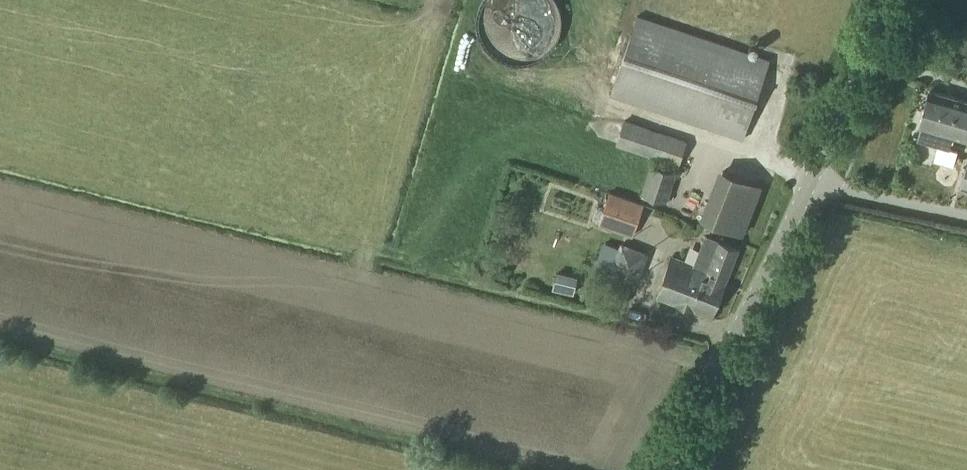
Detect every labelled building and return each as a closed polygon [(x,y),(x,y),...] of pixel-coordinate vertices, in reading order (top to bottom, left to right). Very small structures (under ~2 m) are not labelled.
[(770,61),(637,16),(611,96),(744,140),(770,61)] [(931,91),(920,126),(925,128),(923,135),(941,140),(940,145),(949,147),(952,136),(966,140),(966,102),(931,91)] [(679,167),(688,141),(625,120),(616,146),(679,167)] [(667,203),(678,173),(651,164),(641,194),(667,203)] [(704,220),(711,223),(741,235),(761,187),(723,172),(704,220)] [(632,239),(643,207),(609,195),(598,228),(632,239)] [(656,298),(712,319),(738,249),(705,237),(702,246),(694,266),(672,257),(656,298)] [(579,276),(555,270),(551,286),(575,292),(579,276)]
